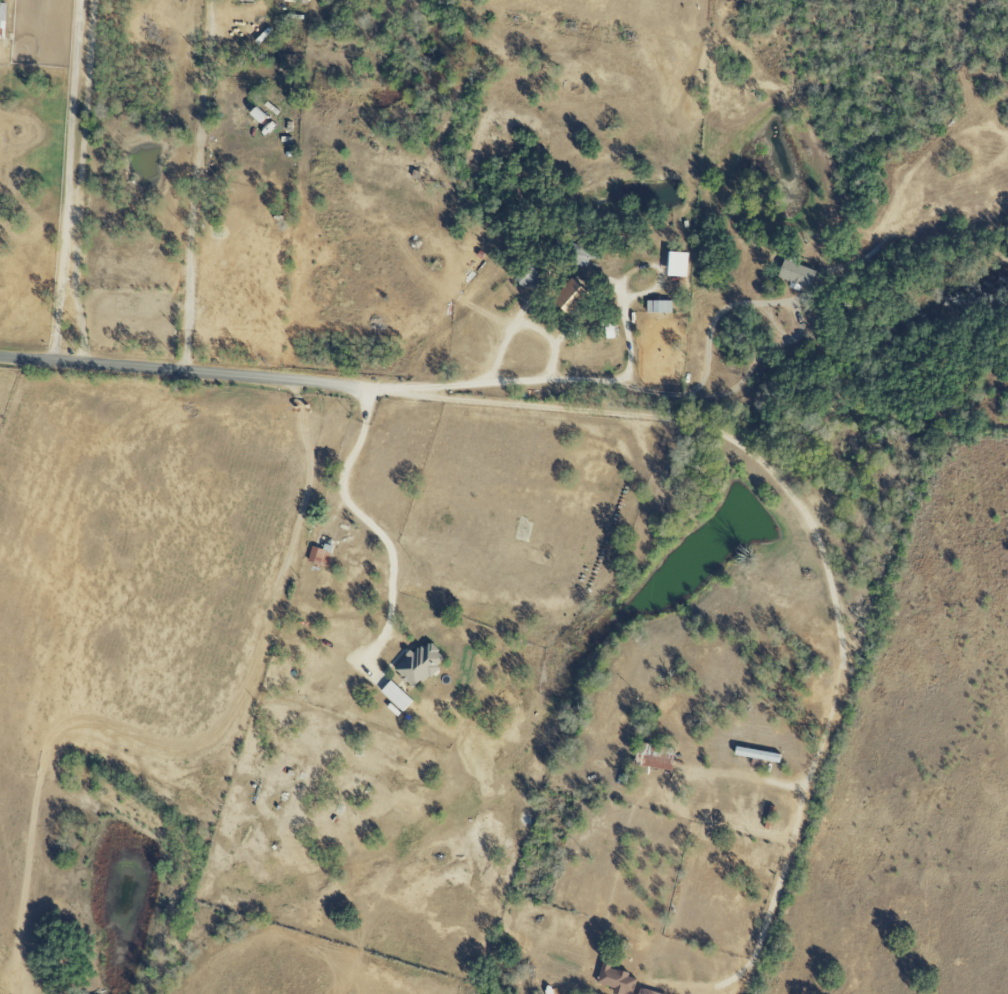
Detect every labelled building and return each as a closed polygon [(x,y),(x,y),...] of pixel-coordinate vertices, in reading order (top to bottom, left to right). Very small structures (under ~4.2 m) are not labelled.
[(689,277),(689,252),(670,252),(670,277),(689,277)] [(779,277),(815,290),(822,273),(785,260),(779,277)] [(553,300),(570,315),(590,293),(573,278),(553,300)] [(673,313),(673,301),(648,301),(648,313),(673,313)] [(309,562),(329,567),(336,540),(326,537),(323,549),(313,546),(309,562)] [(397,671),(417,690),(447,658),(427,639),(397,671)] [(382,692),(404,712),(414,701),(392,681),(382,692)] [(637,768),(674,769),(675,746),(638,745),(637,768)] [(614,988),(614,993),(663,993),(640,987),(634,991),(638,977),(604,962),(598,983),(614,988)]
